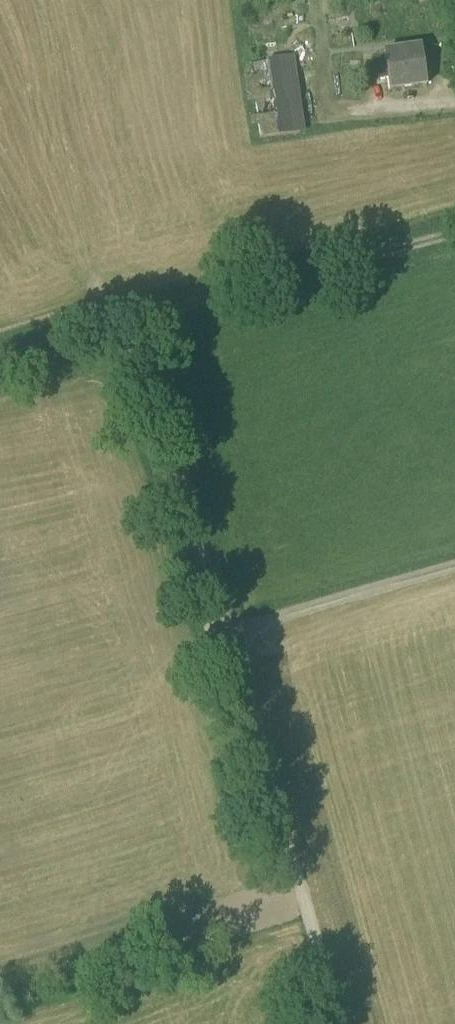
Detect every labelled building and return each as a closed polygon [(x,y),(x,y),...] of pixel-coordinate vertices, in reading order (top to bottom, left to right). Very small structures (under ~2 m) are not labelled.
[(383,54),(384,56),(386,66),(385,67),(387,79),(389,91),(426,86),(421,49),(383,54)] [(301,134),(290,59),(249,65),(260,139),(301,134)] [(376,81),(387,79),(385,67),(374,68),(376,81)]
